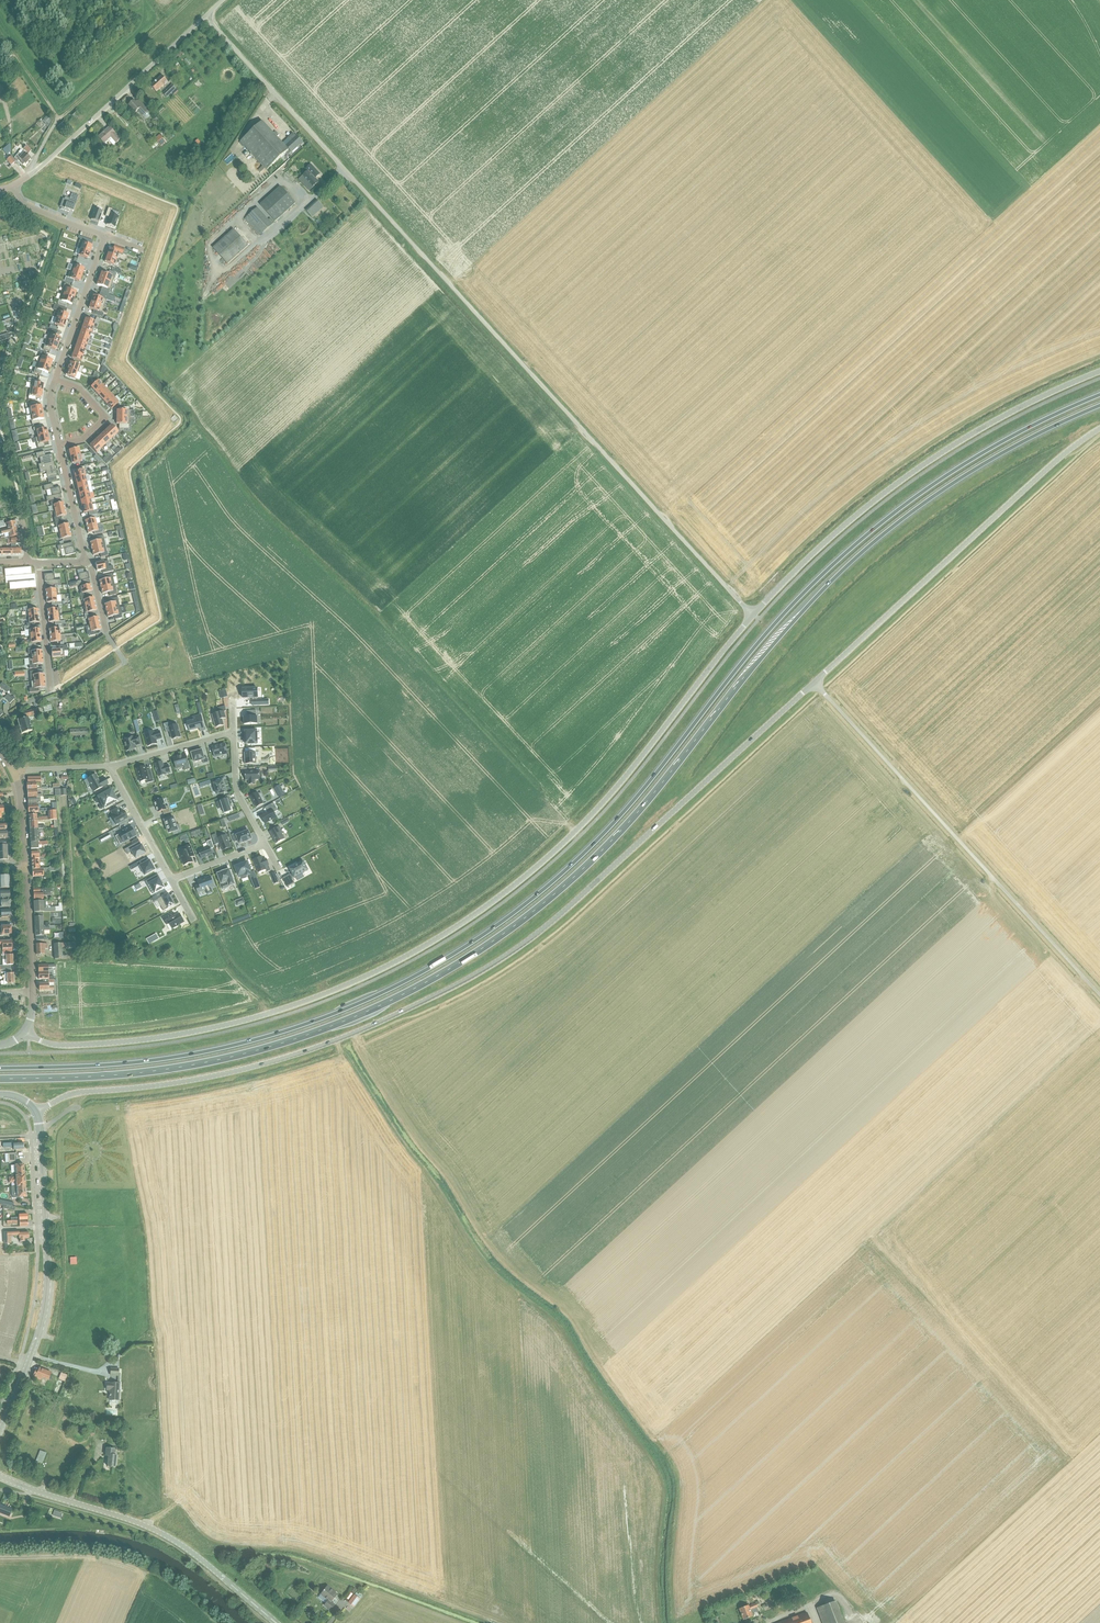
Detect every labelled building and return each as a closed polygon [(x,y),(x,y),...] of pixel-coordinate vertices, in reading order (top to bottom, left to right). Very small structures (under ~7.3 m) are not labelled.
[(168,82),(166,79),(162,76),(150,87),(152,89),(152,88),(156,92),(168,82)] [(172,85),(163,93),(166,97),(172,92),(174,95),(178,91),(176,88),(172,85)] [(139,110),(139,111),(143,116),(149,111),(140,101),(137,104),(134,101),(129,106),(135,113),(139,109),(139,110)] [(47,116),(42,121),(45,123),(44,124),(47,126),(50,124),(49,124),(52,121),(50,118),(49,118),(47,116)] [(262,122),(240,142),(262,166),(258,170),(260,173),(265,169),(266,170),(288,150),(262,122)] [(120,139),(115,133),(109,126),(97,137),(103,143),(107,140),(108,142),(109,141),(113,145),(115,143),(120,139)] [(288,139),(283,143),(286,146),(291,152),(292,151),(293,153),(298,148),(297,147),(299,145),(300,146),(303,143),(297,136),(296,137),(293,133),(288,138),(288,139)] [(160,135),(155,139),(161,147),(166,142),(160,135)] [(19,153),(14,158),(22,165),(25,163),(26,164),(30,158),(24,152),(21,150),(19,153)] [(11,156),(7,159),(6,160),(11,165),(15,162),(11,156)] [(308,171),(302,177),(309,184),(306,187),(310,191),(319,182),(315,178),(320,174),(311,165),(306,169),(308,171)] [(260,205),(269,215),(275,221),(295,203),(280,186),(260,205)] [(63,199),(60,207),(61,207),(61,209),(69,212),(69,210),(73,211),(79,196),(71,193),(70,199),(65,197),(64,199),(63,199)] [(319,200),(307,210),(312,217),(324,206),(319,200)] [(244,219),(260,236),(275,223),(271,218),(270,219),(258,206),(244,219)] [(108,208),(105,216),(109,218),(106,225),(114,228),(119,217),(110,214),(112,209),(108,208)] [(95,209),(91,220),(98,223),(102,212),(95,209)] [(122,215),(118,227),(119,227),(119,225),(122,226),(121,228),(122,228),(121,232),(130,236),(134,223),(128,221),(129,218),(122,215),(123,215),(122,215)] [(228,264),(248,246),(233,229),(213,248),(228,264)] [(83,243),(80,249),(90,252),(92,246),(83,243)] [(114,246),(112,251),(119,253),(122,254),(124,249),(114,246)] [(80,249),(78,256),(88,259),(90,252),(80,249)] [(109,249),(107,256),(113,258),(116,259),(119,253),(112,251),(109,249)] [(107,256),(105,262),(114,266),(116,259),(113,258),(107,256)] [(72,265),(70,271),(82,275),(84,269),(75,266),(72,265)] [(65,277),(64,281),(73,284),(74,280),(80,282),(82,275),(70,271),(68,278),(65,277)] [(101,273),(99,279),(106,281),(112,284),(114,277),(115,277),(116,274),(109,271),(108,275),(101,273)] [(99,279),(97,286),(102,287),(100,292),(108,295),(110,290),(112,284),(106,281),(99,279)] [(64,284),(61,294),(74,298),(76,292),(70,289),(71,286),(64,284)] [(93,296),(91,302),(98,305),(104,307),(106,300),(113,303),(115,298),(108,295),(100,292),(98,297),(93,296)] [(59,300),(57,304),(65,306),(66,303),(72,305),(74,298),(61,294),(59,300)] [(91,302),(89,309),(93,310),(92,314),(102,317),(103,313),(102,313),(104,307),(98,305),(91,302)] [(59,311),(57,318),(66,321),(68,315),(59,311)] [(57,318),(54,324),(64,328),(66,321),(57,318)] [(85,318),(83,324),(93,328),(93,327),(95,322),(85,318)] [(1,322),(3,326),(6,325),(7,327),(14,325),(11,319),(1,322)] [(83,324),(81,330),(91,333),(92,334),(94,328),(93,327),(93,328),(83,324)] [(81,330),(79,335),(89,339),(91,333),(81,330)] [(0,336),(0,341),(10,338),(8,333),(0,336)] [(49,333),(46,340),(58,344),(60,337),(49,333)] [(79,335),(77,341),(87,344),(89,339),(79,335)] [(46,340),(43,349),(50,352),(51,349),(56,350),(58,344),(46,340)] [(77,341),(75,347),(85,350),(87,344),(77,341)] [(75,347),(73,352),(83,356),(85,350),(75,347)] [(39,356),(37,362),(50,367),(52,360),(46,358),(48,355),(40,352),(39,356)] [(73,352),(71,358),(81,361),(83,356),(73,352)] [(35,369),(34,372),(41,375),(42,371),(48,373),(50,367),(37,362),(35,369)] [(70,362),(68,369),(77,372),(81,373),(84,367),(79,366),(70,362)] [(68,369),(65,375),(70,377),(73,378),(75,378),(77,372),(68,369)] [(28,378),(28,382),(31,382),(30,390),(42,392),(44,384),(38,383),(39,380),(28,378)] [(92,386),(91,387),(95,392),(102,385),(98,380),(92,386)] [(102,385),(95,392),(99,396),(106,389),(102,385)] [(106,389),(99,396),(102,400),(103,400),(110,394),(106,389)] [(30,390),(28,399),(35,400),(36,397),(41,398),(42,392),(30,390)] [(110,394),(103,400),(107,405),(114,398),(110,394)] [(114,398),(107,405),(110,408),(111,409),(121,400),(116,396),(114,398)] [(35,403),(28,404),(29,408),(30,408),(31,414),(42,412),(41,406),(36,407),(35,403)] [(119,410),(117,410),(116,417),(130,417),(131,410),(129,410),(129,407),(119,407),(119,410)] [(31,414),(30,414),(31,421),(32,425),(39,423),(38,420),(44,419),(42,412),(31,414)] [(130,417),(116,417),(116,424),(119,424),(119,429),(129,429),(129,417),(130,417)] [(111,425),(107,429),(114,436),(118,432),(111,425)] [(40,426),(33,428),(34,431),(37,431),(38,437),(48,435),(46,428),(41,430),(40,426)] [(107,429),(103,433),(109,440),(114,436),(107,429)] [(101,435),(98,437),(105,445),(109,440),(103,433),(101,435)] [(38,437),(35,438),(38,448),(45,446),(44,443),(49,442),(48,435),(38,437)] [(98,437),(94,441),(101,449),(105,445),(98,437)] [(94,441),(89,446),(96,453),(101,449),(94,441)] [(72,450),(69,450),(70,457),(80,455),(80,453),(78,448),(76,449),(76,448),(73,448),(73,449),(72,450)] [(44,452),(36,453),(37,458),(39,458),(41,464),(38,464),(39,469),(54,465),(53,462),(54,462),(52,454),(45,456),(44,452)] [(80,455),(70,457),(72,464),(75,463),(82,461),(80,455)] [(54,465),(39,469),(40,473),(46,472),(47,478),(56,476),(57,476),(56,469),(55,469),(54,465)] [(79,471),(74,472),(75,478),(85,476),(88,475),(87,469),(86,470),(85,466),(78,468),(79,471)] [(52,484),(43,486),(44,491),(50,489),(51,496),(46,497),(47,501),(62,498),(61,494),(60,487),(53,488),(52,484)] [(90,499),(80,501),(82,507),(91,505),(90,499)] [(50,502),(51,506),(52,505),(53,512),(65,509),(63,502),(58,504),(57,500),(50,502)] [(91,505),(82,507),(83,513),(88,512),(89,516),(97,514),(96,510),(93,511),(91,505)] [(66,515),(65,509),(53,512),(55,518),(54,518),(55,522),(62,521),(61,516),(66,515)] [(90,519),(85,520),(86,527),(96,525),(95,519),(97,518),(97,514),(89,516),(90,519)] [(16,528),(14,521),(12,522),(11,518),(5,520),(6,523),(4,524),(3,520),(0,521),(0,528),(7,526),(8,530),(16,528)] [(70,530),(69,525),(68,524),(63,525),(62,521),(55,522),(56,527),(57,527),(58,533),(70,530)] [(96,525),(86,527),(88,533),(94,532),(94,534),(98,534),(101,533),(104,532),(102,523),(96,525)] [(8,530),(0,532),(0,533),(0,535),(9,533),(10,537),(18,535),(16,528),(8,530)] [(70,530),(58,533),(60,539),(71,537),(70,530)] [(105,546),(103,535),(96,537),(97,541),(90,542),(92,549),(105,546)] [(72,542),(57,546),(58,550),(64,549),(65,556),(75,553),(73,546),(72,542)] [(15,544),(11,544),(11,548),(11,549),(11,555),(21,554),(21,549),(16,549),(15,544)] [(108,556),(105,546),(92,549),(93,555),(100,554),(101,557),(108,556)] [(97,571),(102,570),(103,573),(113,571),(112,566),(109,566),(108,561),(95,564),(97,571)] [(79,581),(69,583),(70,588),(90,583),(89,579),(88,572),(78,574),(79,581)] [(54,573),(44,574),(45,582),(46,586),(61,584),(61,580),(55,580),(54,573)] [(99,581),(100,587),(118,583),(116,577),(113,578),(112,574),(105,576),(106,579),(99,581)] [(80,594),(80,597),(87,596),(87,592),(92,591),(91,584),(79,587),(80,593),(80,594)] [(117,594),(114,584),(100,587),(102,594),(109,592),(110,596),(117,594)] [(87,596),(80,597),(81,601),(82,601),(84,607),(95,604),(94,597),(88,599),(87,596)] [(120,607),(117,597),(110,599),(111,603),(104,604),(106,611),(120,607)] [(95,604),(84,607),(85,613),(97,610),(95,604)] [(122,618),(120,607),(106,611),(107,617),(114,616),(115,619),(122,618)] [(27,627),(30,626),(34,626),(34,623),(39,622),(39,616),(29,617),(29,623),(26,623),(27,627)] [(100,623),(98,617),(88,619),(90,625),(100,623)] [(101,630),(100,623),(90,625),(91,631),(88,632),(89,636),(96,634),(96,631),(101,630)] [(30,630),(27,630),(28,636),(40,635),(40,629),(37,629),(37,626),(34,626),(30,626),(30,629),(30,630)] [(56,650),(51,650),(52,658),(64,657),(64,651),(67,651),(67,645),(56,646),(56,650)] [(35,647),(27,648),(28,654),(31,654),(32,658),(42,657),(42,650),(35,651),(35,647)] [(32,658),(28,658),(28,659),(29,662),(29,669),(37,668),(36,664),(43,664),(42,657),(32,658)] [(30,672),(31,682),(45,681),(44,674),(37,675),(37,671),(30,672)] [(29,689),(29,692),(39,692),(38,688),(45,687),(45,681),(31,682),(31,688),(29,689)] [(257,688),(243,689),(243,698),(252,698),(252,700),(252,705),(263,705),(263,700),(257,700),(257,698),(258,698),(257,688)] [(10,704),(14,699),(11,696),(10,698),(7,695),(4,698),(10,704)] [(46,712),(54,709),(52,703),(43,705),(46,712)] [(218,713),(212,714),(216,727),(224,725),(222,719),(226,718),(225,716),(224,712),(226,711),(225,706),(217,708),(218,713)] [(27,717),(40,713),(38,708),(22,713),(23,718),(24,718),(24,719),(17,721),(21,734),(32,731),(28,718),(27,717)] [(248,717),(244,717),(244,725),(257,724),(257,716),(256,716),(256,710),(247,711),(247,715),(248,715),(248,717)] [(193,720),(187,722),(188,725),(189,726),(189,730),(189,731),(193,730),(196,729),(196,728),(199,727),(200,728),(200,730),(200,732),(205,730),(201,715),(192,717),(193,720)] [(168,723),(163,724),(166,732),(170,731),(172,739),(181,737),(177,725),(169,727),(168,723)] [(153,731),(145,734),(148,746),(157,744),(156,739),(158,739),(162,738),(160,731),(154,733),(153,731)] [(257,731),(243,731),(244,740),(245,740),(246,744),(257,744),(257,731)] [(141,744),(139,736),(135,737),(135,738),(133,738),(133,737),(124,739),(127,751),(129,750),(129,751),(135,750),(135,749),(136,748),(135,745),(141,744)] [(216,746),(212,747),(215,757),(227,753),(225,744),(220,745),(219,745),(219,746),(217,747),(217,746),(216,746)] [(245,753),(244,753),(245,764),(256,764),(256,757),(256,752),(256,748),(252,748),(253,752),(245,753)] [(192,753),(194,763),(203,760),(203,763),(208,762),(207,757),(204,758),(202,750),(196,752),(196,750),(192,751),(192,753)] [(178,756),(173,758),(176,768),(184,766),(185,770),(189,769),(188,765),(189,765),(186,754),(181,755),(178,756)] [(155,768),(156,771),(157,771),(159,777),(166,775),(166,774),(171,773),(169,765),(164,766),(162,762),(155,764),(156,768),(155,768)] [(136,769),(140,782),(145,781),(146,783),(154,781),(151,771),(148,772),(147,771),(145,766),(136,769)] [(262,776),(262,771),(259,772),(259,771),(245,772),(245,780),(248,780),(249,785),(255,784),(255,780),(259,780),(259,776),(262,776)] [(108,784),(105,777),(99,781),(95,774),(87,779),(90,785),(92,788),(92,789),(94,792),(102,787),(108,784)] [(27,783),(26,783),(27,789),(37,789),(41,788),(41,782),(41,777),(27,777),(27,782),(27,783)] [(214,783),(213,783),(214,784),(217,795),(218,795),(226,792),(227,792),(223,781),(223,780),(223,781),(214,783)] [(279,785),(274,788),(279,798),(285,795),(279,785)] [(37,789),(27,789),(27,798),(43,797),(42,794),(37,794),(37,789)] [(111,789),(97,797),(104,808),(117,801),(115,797),(115,796),(114,796),(113,794),(114,794),(113,793),(113,794),(111,789)] [(257,793),(250,797),(256,807),(263,804),(257,793)] [(229,798),(216,802),(218,809),(222,808),(224,814),(232,811),(231,807),(232,807),(231,804),(229,798)] [(163,799),(154,801),(158,812),(162,811),(164,814),(171,812),(169,806),(166,807),(163,799)] [(267,812),(261,816),(265,824),(277,817),(274,812),(278,810),(274,803),(265,808),(267,812)] [(116,824),(127,818),(123,810),(119,812),(118,810),(117,807),(110,811),(113,815),(111,816),(116,824)] [(39,817),(39,818),(37,818),(37,814),(29,815),(29,821),(37,821),(49,820),(53,820),(57,820),(56,810),(50,811),(48,811),(48,817),(39,817)] [(174,818),(165,820),(166,824),(166,825),(167,829),(168,829),(169,833),(172,832),(177,830),(178,833),(182,832),(179,824),(176,825),(174,818)] [(37,826),(37,821),(29,821),(29,829),(38,829),(42,828),(45,828),(45,826),(37,826)] [(279,826),(269,832),(272,836),(274,838),(273,839),(276,844),(278,843),(279,842),(285,839),(282,834),(283,833),(279,826)] [(136,835),(132,827),(128,829),(127,829),(124,831),(115,836),(117,839),(120,837),(124,842),(136,835)] [(42,831),(42,828),(38,829),(29,829),(30,842),(39,842),(38,831),(42,831)] [(236,833),(232,835),(234,842),(238,841),(240,844),(244,842),(247,841),(252,839),(248,831),(237,835),(236,833)] [(188,833),(181,836),(183,842),(191,840),(188,833)] [(216,834),(211,836),(215,845),(220,843),(222,850),(231,847),(226,835),(218,838),(216,834)] [(209,847),(198,851),(201,859),(213,854),(211,848),(213,847),(211,840),(207,841),(209,847)] [(133,845),(124,850),(127,854),(132,851),(136,858),(146,853),(142,845),(141,845),(139,841),(133,845)] [(195,856),(190,844),(183,847),(184,850),(179,852),(184,865),(193,862),(192,858),(195,856)] [(5,863),(4,860),(8,859),(8,855),(7,855),(7,852),(0,853),(0,863),(5,863)] [(31,858),(32,869),(40,868),(39,863),(41,862),(41,860),(45,860),(45,857),(31,858)] [(271,871),(266,859),(263,860),(261,857),(253,860),(258,872),(266,870),(267,872),(271,871)] [(145,858),(138,863),(140,866),(145,876),(156,870),(150,860),(147,862),(145,858)] [(239,865),(235,867),(238,876),(240,875),(241,877),(250,873),(251,873),(250,871),(251,871),(247,862),(243,864),(243,863),(239,865)] [(290,875),(283,878),(287,887),(294,883),(292,878),(294,877),(294,878),(296,877),(302,873),(308,870),(303,862),(298,865),(295,866),(290,869),(292,874),(290,875)] [(55,868),(40,868),(32,869),(32,877),(35,877),(35,881),(42,880),(42,876),(43,876),(43,872),(55,871),(55,868)] [(235,884),(233,879),(229,869),(225,871),(221,872),(222,872),(217,874),(221,884),(220,884),(222,888),(229,886),(235,884)] [(158,874),(145,881),(147,885),(150,884),(155,893),(164,888),(160,881),(162,881),(158,874)] [(0,876),(0,888),(9,887),(9,876),(0,876)] [(215,886),(211,876),(205,878),(206,880),(203,881),(203,879),(197,881),(199,886),(196,887),(198,893),(206,890),(207,892),(211,890),(210,888),(215,886)] [(33,889),(33,899),(43,899),(43,896),(51,895),(50,892),(53,892),(52,889),(40,889),(39,888),(33,889)] [(10,896),(10,894),(9,894),(9,891),(3,891),(3,890),(0,890),(0,895),(0,898),(9,898),(9,897),(10,896)] [(163,893),(152,898),(154,902),(157,900),(163,911),(173,906),(171,903),(173,902),(168,893),(164,895),(163,893)] [(10,904),(10,903),(10,899),(1,899),(1,900),(0,900),(0,907),(10,907),(10,904)] [(55,907),(55,908),(46,908),(45,901),(34,901),(34,912),(42,912),(62,911),(62,903),(59,904),(58,904),(58,907),(55,907)] [(11,915),(11,913),(10,912),(10,909),(4,910),(4,908),(0,909),(0,912),(1,912),(1,917),(10,916),(11,915)] [(43,926),(42,912),(34,912),(35,926),(43,926)] [(174,913),(163,918),(170,930),(184,922),(180,914),(175,916),(174,916),(172,914),(174,913)] [(11,934),(11,925),(0,926),(0,935),(2,934),(2,935),(11,934)] [(45,926),(43,926),(35,926),(36,940),(44,940),(44,937),(43,931),(49,930),(49,925),(45,926)] [(2,945),(2,952),(12,952),(12,947),(13,947),(13,944),(12,944),(11,941),(1,941),(0,941),(0,945),(2,945)] [(75,943),(54,944),(55,959),(66,958),(66,954),(62,954),(62,948),(66,947),(66,949),(75,948),(75,943)] [(44,949),(48,949),(47,944),(36,944),(36,955),(45,954),(44,949)] [(6,965),(13,965),(12,955),(6,955),(6,953),(2,953),(2,960),(6,960),(6,965)] [(55,964),(38,965),(38,972),(39,979),(48,979),(48,980),(49,980),(54,980),(54,977),(50,977),(48,977),(48,972),(48,967),(55,967),(55,964)] [(14,983),(13,973),(5,974),(5,979),(4,979),(4,984),(7,983),(7,984),(14,983)] [(43,983),(39,983),(39,990),(54,990),(53,986),(53,983),(56,983),(56,980),(54,980),(49,980),(43,980),(43,983)] [(24,1165),(15,1165),(16,1176),(17,1176),(25,1175),(24,1165)] [(13,1177),(9,1177),(9,1183),(16,1182),(17,1187),(25,1186),(26,1186),(25,1175),(17,1176),(16,1176),(16,1178),(14,1179),(13,1177)] [(17,1187),(12,1187),(12,1196),(13,1196),(13,1197),(17,1197),(26,1197),(25,1186),(17,1187)] [(29,1238),(29,1232),(19,1232),(19,1231),(3,1232),(4,1239),(9,1239),(9,1235),(19,1235),(19,1239),(20,1241),(25,1241),(25,1238),(29,1238)] [(35,1370),(33,1376),(41,1380),(42,1377),(48,1380),(51,1373),(39,1368),(38,1371),(35,1370)] [(110,1383),(107,1383),(107,1390),(110,1390),(110,1400),(119,1401),(120,1373),(118,1373),(118,1369),(111,1368),(110,1375),(118,1376),(118,1383),(110,1383)] [(58,1379),(54,1390),(60,1392),(65,1381),(58,1379)] [(115,1468),(116,1456),(114,1456),(114,1450),(106,1449),(105,1457),(108,1457),(107,1467),(115,1468)] [(40,1451),(35,1461),(42,1464),(46,1453),(40,1451)] [(9,1516),(11,1510),(0,1505),(0,1513),(9,1516)] [(292,1585),(287,1591),(295,1597),(300,1591),(292,1585)] [(321,1594),(318,1597),(323,1601),(326,1598),(329,1601),(325,1606),(331,1610),(335,1605),(331,1602),(338,1594),(327,1586),(321,1594)] [(354,1607),(362,1597),(357,1593),(355,1595),(354,1595),(348,1603),(354,1607)] [(824,1622),(845,1622),(838,1600),(818,1606),(824,1622)] [(751,1610),(758,1607),(756,1602),(753,1603),(753,1604),(749,1606),(749,1605),(739,1608),(744,1620),(753,1616),(751,1610)] [(807,1613),(780,1622),(811,1622),(807,1613)]
